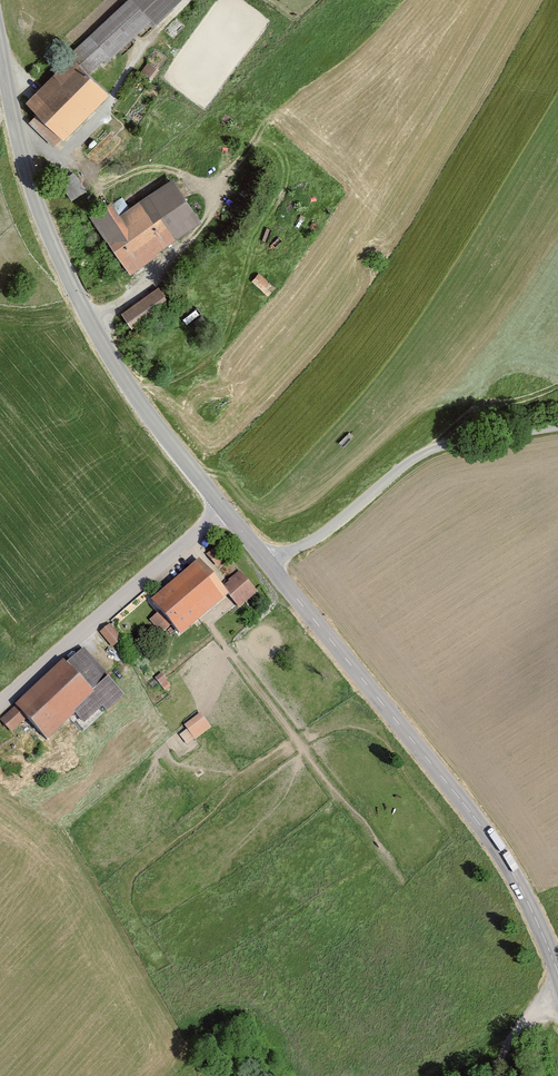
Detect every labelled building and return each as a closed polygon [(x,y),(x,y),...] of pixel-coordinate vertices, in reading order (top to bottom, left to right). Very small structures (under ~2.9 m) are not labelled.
[(72,57),(89,76),(108,58),(110,60),(149,24),(152,28),(182,0),(129,0),(70,55),(72,57)] [(89,76),(72,57),(25,104),(36,116),(28,124),(53,148),(61,140),(63,142),(110,96),(89,76)] [(159,70),(148,62),(140,74),(151,82),(159,70)] [(99,161),(119,142),(109,132),(89,150),(99,161)] [(86,192),(74,172),(59,181),(71,201),(86,192)] [(118,196),(89,216),(127,270),(199,220),(169,176),(125,207),(118,196)] [(159,288),(121,316),(132,331),(171,304),(159,288)] [(218,590),(193,563),(146,605),(176,638),(223,596),(218,590)] [(237,573),(218,590),(223,596),(235,609),(254,592),(237,573)] [(113,621),(101,628),(110,645),(122,639),(113,621)] [(59,661),(0,716),(0,721),(11,732),(24,720),(42,740),(67,716),(79,729),(97,713),(101,717),(123,697),(102,674),(86,689),(59,661)] [(185,720),(194,737),(212,728),(203,711),(185,720)] [(188,727),(180,732),(186,742),(194,737),(188,727)]
